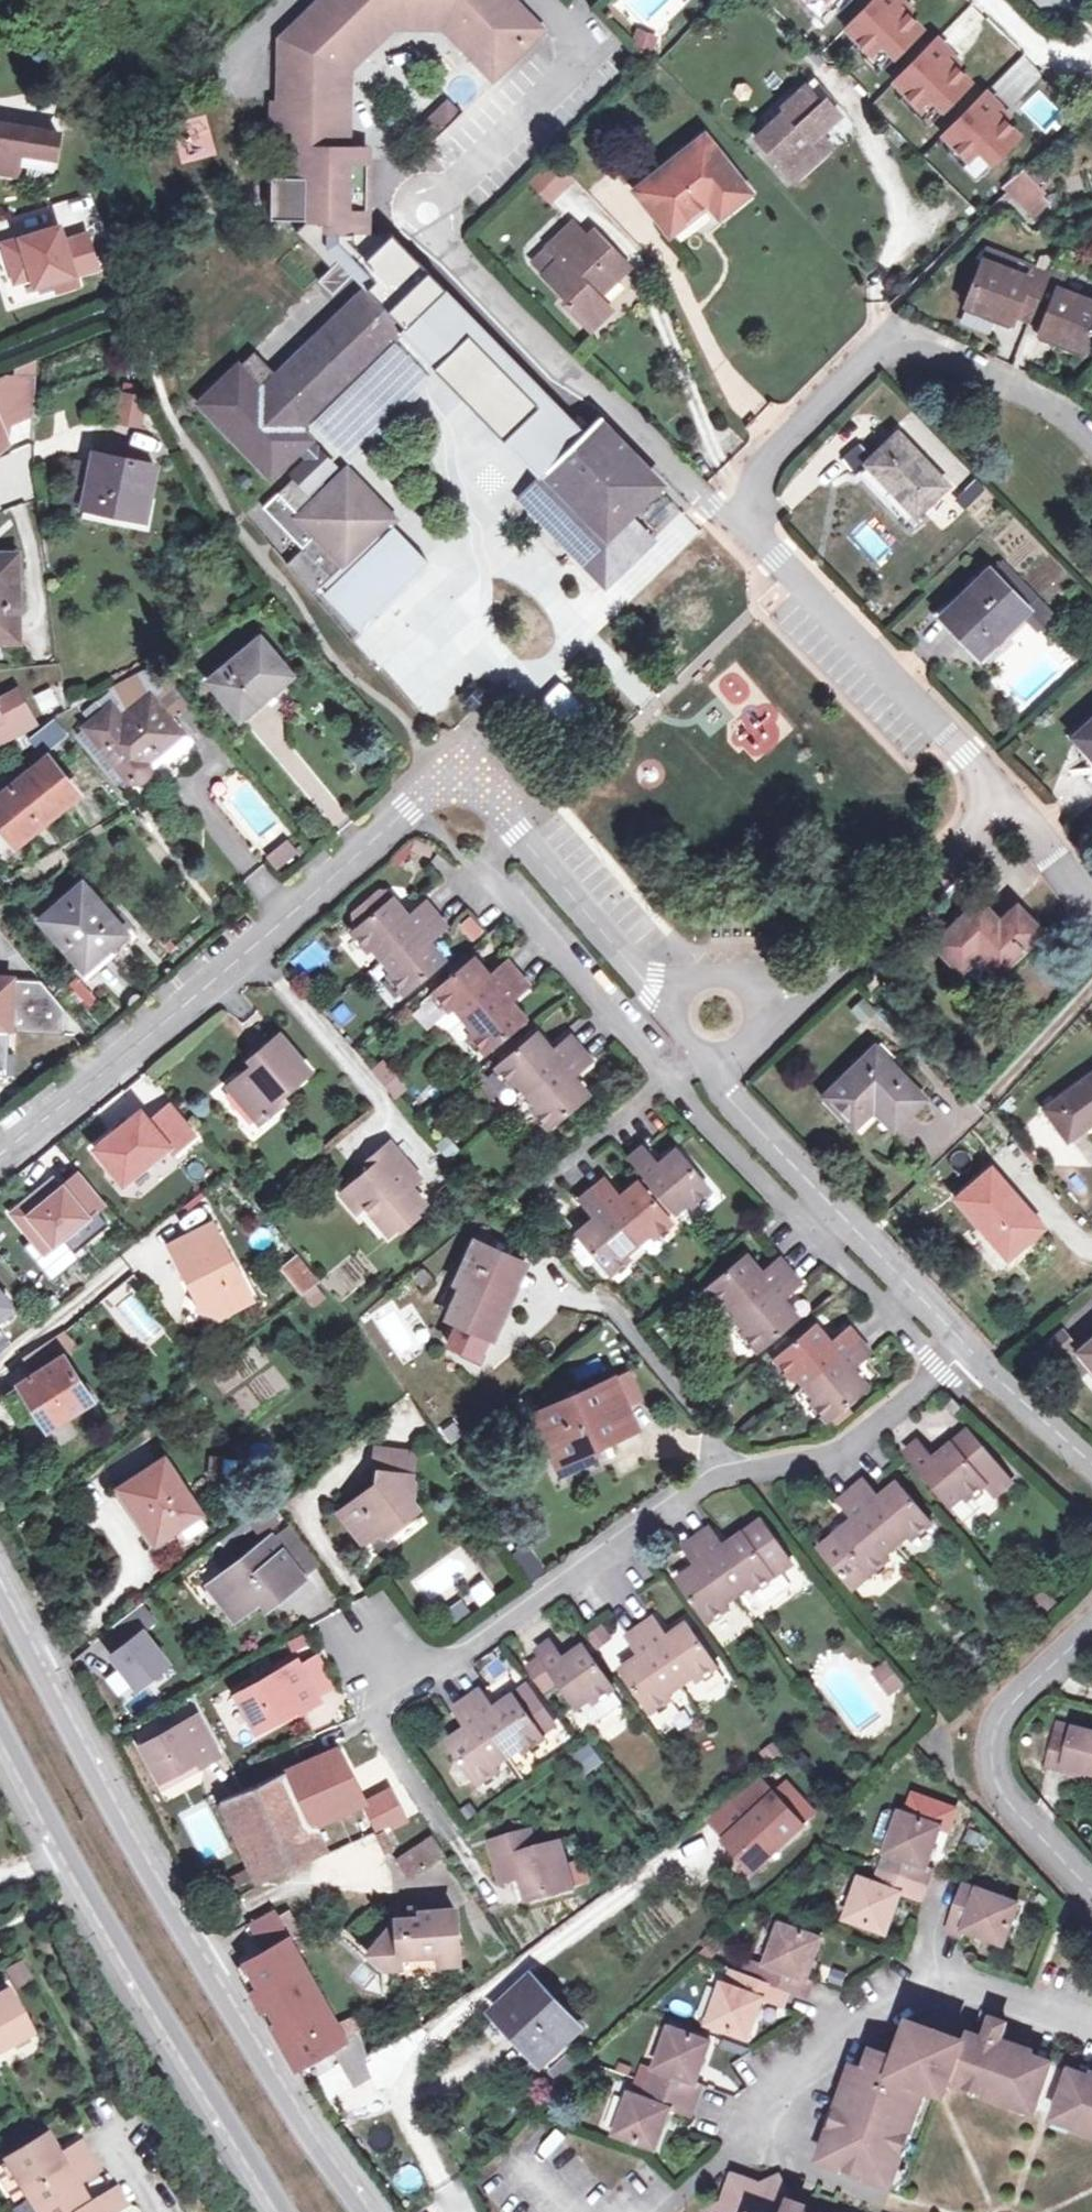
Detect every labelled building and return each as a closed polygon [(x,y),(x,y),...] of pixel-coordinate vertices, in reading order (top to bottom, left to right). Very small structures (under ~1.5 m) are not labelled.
[(607,585),(654,539),(631,516),(644,503),(660,488),(662,486),(599,422),(592,428),(578,415),(568,424),(391,241),(365,266),(352,252),(354,249),(354,233),(365,233),(367,149),(348,149),(335,148),(336,119),(348,119),(350,67),(393,26),(444,28),(450,35),(486,0),(328,0),(301,25),(295,19),(277,36),(276,65),(284,65),(284,99),(276,100),(275,132),(294,131),(300,146),(294,150),(293,175),(306,178),(305,223),(294,233),(328,268),(338,260),(368,292),(277,377),(254,355),(202,404),(272,475),(300,448),(308,439),(298,428),(403,326),(545,474),(551,480),(540,492),(533,487),(521,500),(607,585)] [(295,19),(301,25),(328,0),(315,0),(295,19)] [(518,0),(486,0),(450,35),(493,78),(525,48),(512,34),(529,18),(532,15),(518,0)] [(925,24),(901,0),(861,0),(834,27),(863,56),(875,44),(890,59),(925,24)] [(525,48),(542,32),(529,18),(512,34),(525,48)] [(657,39),(639,32),(633,47),(651,54),(657,39)] [(936,111),(973,81),(934,34),(882,76),(909,109),(924,96),(936,111)] [(1008,110),(1041,78),(1020,56),(986,87),(1008,110)] [(284,65),(276,65),(276,100),(284,99),(284,65)] [(784,113),(756,139),(786,172),(815,145),(811,140),(817,134),(838,114),(825,98),(828,93),(813,78),(780,108),(784,113)] [(956,163),(975,151),(984,163),(1021,138),(987,88),(931,126),(956,163)] [(1018,109),(1043,131),(1060,111),(1035,89),(1018,109)] [(447,100),(423,127),(436,139),(462,114),(447,100)] [(348,149),(348,119),(336,119),(335,148),(348,149)] [(16,175),(18,166),(53,172),(59,135),(0,125),(0,173),(16,175)] [(831,149),(817,134),(811,140),(815,145),(786,172),(795,182),(831,149)] [(705,138),(636,192),(671,234),(720,197),(730,210),(749,195),(705,138)] [(524,181),(547,204),(571,180),(548,157),(524,181)] [(62,202),(47,209),(56,227),(71,220),(62,202)] [(586,239),(571,223),(534,261),(543,271),(544,274),(568,298),(563,302),(590,329),(610,310),(598,296),(628,266),(594,231),(586,239)] [(59,229),(3,245),(15,284),(32,278),(38,298),(77,286),(74,276),(96,270),(86,236),(64,243),(59,229)] [(993,252),(987,254),(979,275),(972,292),(967,306),(1012,323),(1016,315),(1020,303),(1033,308),(1046,277),(1030,270),(1031,267),(993,252)] [(1052,264),(1046,277),(1062,282),(1066,271),(1052,264)] [(972,292),(979,275),(971,272),(964,289),(972,292)] [(1043,326),(1040,335),(1085,352),(1091,335),(1091,303),(1060,288),(1062,282),(1046,277),(1033,308),(1048,314),(1043,326)] [(1029,320),(1033,308),(1020,303),(1016,315),(1029,320)] [(1048,314),(1033,308),(1029,320),(1043,326),(1048,314)] [(392,346),(302,425),(324,450),(399,384),(415,371),(392,346)] [(35,380),(6,379),(0,382),(0,447),(9,443),(2,426),(34,414),(35,380)] [(109,419),(135,426),(144,396),(117,389),(109,419)] [(947,487),(898,437),(877,459),(862,446),(843,458),(857,475),(868,465),(917,515),(947,487)] [(333,464),(308,439),(300,448),(313,462),(295,480),(306,491),(317,480),(333,464)] [(154,468),(93,456),(91,467),(87,493),(69,491),(66,502),(85,506),(84,509),(143,520),(154,468)] [(87,493),(91,467),(74,464),(69,491),(87,493)] [(304,551),(288,566),(313,596),(319,592),(321,594),(322,593),(363,635),(367,624),(376,599),(419,557),(428,565),(429,564),(389,523),(391,520),(346,474),(329,491),(317,480),(306,491),(295,480),(264,511),(304,551)] [(551,480),(545,474),(533,487),(540,492),(551,480)] [(665,493),(660,488),(644,503),(649,507),(665,493)] [(143,520),(84,509),(82,521),(141,533),(143,520)] [(0,556),(0,642),(17,641),(17,556),(0,556)] [(1028,611),(990,571),(944,615),(981,655),(1028,611)] [(259,641),(209,683),(239,719),(275,689),(271,683),(284,670),(259,641)] [(435,707),(393,659),(383,667),(426,716),(435,707)] [(98,702),(84,714),(90,725),(86,728),(126,779),(135,782),(141,781),(146,778),(149,772),(149,767),(147,761),(148,760),(182,733),(172,721),(169,721),(168,720),(152,699),(163,700),(176,689),(156,664),(111,689),(115,693),(130,712),(121,720),(110,708),(105,713),(100,704),(98,702)] [(290,677),(284,670),(271,683),(275,689),(290,677)] [(32,694),(39,711),(57,705),(51,687),(32,694)] [(189,705),(176,689),(163,700),(152,699),(168,720),(172,721),(189,705)] [(1,741),(34,723),(17,691),(0,700),(0,739),(1,741)] [(130,712),(115,693),(100,704),(105,713),(110,708),(121,720),(130,712)] [(757,704),(733,743),(762,762),(787,723),(757,704)] [(54,722),(32,740),(43,753),(66,736),(54,722)] [(1076,738),(1091,755),(1091,724),(1076,738)] [(126,779),(86,728),(77,735),(118,785),(126,779)] [(182,733),(148,760),(156,768),(165,761),(167,764),(191,743),(182,733)] [(0,797),(0,825),(16,845),(76,796),(47,758),(0,797)] [(271,869),(296,855),(287,838),(261,852),(271,869)] [(81,883),(39,920),(89,976),(131,940),(81,883)] [(383,959),(437,915),(427,903),(408,917),(386,891),(380,890),(365,903),(373,914),(361,924),(353,931),(371,952),(374,948),(383,959)] [(373,914),(365,903),(356,911),(356,918),(361,924),(373,914)] [(978,904),(935,946),(959,970),(978,953),(994,969),(1018,947),(1022,951),(1042,932),(1017,907),(999,923),(978,904)] [(456,929),(473,940),(482,925),(465,914),(456,929)] [(447,926),(437,915),(383,959),(393,971),(389,975),(405,993),(443,961),(429,942),(447,926)] [(464,1019),(519,975),(509,962),(489,977),(473,959),(435,990),(437,992),(452,1010),(455,1007),(464,1019)] [(464,1019),(452,1032),(458,1040),(463,1041),(472,1035),(486,1052),(527,1021),(510,1002),(528,987),(519,975),(464,1019)] [(0,977),(0,1032),(11,1033),(10,977),(0,977)] [(452,1010),(437,992),(425,1002),(426,1008),(438,1025),(452,1032),(464,1019),(455,1007),(452,1010)] [(527,1093),(581,1049),(571,1037),(553,1052),(537,1034),(498,1065),(514,1085),(518,1081),(527,1093)] [(260,1063),(230,1086),(260,1122),(289,1097),(285,1092),(311,1071),(281,1035),(255,1056),(260,1063)] [(581,1049),(527,1093),(537,1106),(534,1109),(550,1128),(589,1095),(574,1076),(592,1061),(581,1049)] [(924,1100),(875,1049),(824,1096),(849,1122),(870,1103),(875,1108),(894,1128),(924,1100)] [(385,1057),(371,1066),(392,1097),(406,1088),(385,1057)] [(1046,1110),(1067,1141),(1091,1123),(1091,1076),(1046,1110)] [(854,1127),(875,1108),(870,1103),(849,1122),(854,1127)] [(195,1138),(170,1108),(150,1125),(141,1113),(97,1150),(125,1185),(171,1148),(175,1155),(195,1138)] [(364,1178),(345,1194),(360,1211),(366,1206),(391,1233),(425,1204),(409,1184),(418,1176),(390,1143),(367,1163),(374,1169),(364,1178)] [(645,1148),(632,1158),(677,1212),(688,1203),(691,1206),(712,1189),(678,1150),(660,1166),(645,1148)] [(374,1169),(367,1163),(358,1171),(364,1178),(374,1169)] [(1043,1228),(991,1171),(957,1200),(1007,1258),(1043,1228)] [(54,1182),(14,1214),(46,1253),(64,1240),(76,1255),(111,1227),(97,1211),(107,1205),(83,1175),(62,1192),(54,1182)] [(622,1197),(607,1179),(594,1189),(638,1242),(639,1243),(650,1234),(652,1238),(673,1222),(641,1182),(622,1197)] [(638,1242),(594,1189),(582,1200),(596,1218),(578,1233),(611,1272),(630,1258),(627,1253),(638,1242)] [(215,1226),(171,1247),(186,1278),(192,1276),(198,1288),(194,1297),(190,1307),(216,1317),(242,1305),(231,1281),(238,1277),(215,1226)] [(517,1259),(478,1244),(462,1282),(466,1285),(452,1318),(462,1321),(452,1346),(482,1358),(491,1334),(493,1334),(507,1301),(501,1298),(517,1259)] [(735,1313),(737,1316),(791,1271),(781,1258),(762,1274),(746,1255),(707,1287),(722,1305),(724,1307),(728,1305),(735,1313)] [(299,1257),(284,1269),(305,1294),(306,1293),(317,1285),(321,1282),(299,1257)] [(523,1262),(517,1259),(501,1298),(507,1301),(523,1262)] [(802,1283),(791,1271),(737,1316),(747,1328),(745,1331),(760,1350),(799,1317),(783,1299),(802,1283)] [(192,1276),(186,1278),(194,1297),(198,1288),(192,1276)] [(249,1301),(238,1277),(231,1281),(242,1305),(249,1301)] [(101,1298),(140,1349),(164,1330),(125,1279),(101,1298)] [(327,1297),(317,1285),(306,1293),(316,1304),(327,1297)] [(0,1290),(0,1325),(17,1312),(0,1290)] [(724,1307),(722,1305),(714,1311),(715,1317),(721,1325),(735,1313),(728,1305),(724,1307)] [(807,1385),(860,1340),(850,1328),(832,1343),(815,1325),(778,1357),(793,1376),(797,1373),(807,1385)] [(67,1333),(27,1358),(37,1375),(23,1382),(41,1412),(50,1428),(94,1402),(64,1356),(77,1349),(67,1333)] [(1061,1333),(1037,1354),(1048,1368),(1073,1346),(1061,1333)] [(870,1352),(860,1340),(807,1385),(817,1397),(814,1400),(829,1418),(868,1386),(852,1368),(870,1352)] [(1081,1353),(1091,1366),(1091,1343),(1081,1353)] [(207,1379),(221,1395),(243,1377),(229,1361),(207,1379)] [(628,1372),(538,1412),(558,1455),(587,1442),(590,1447),(635,1427),(626,1408),(641,1401),(628,1372)] [(41,1412),(23,1382),(14,1388),(32,1416),(41,1412)] [(965,1412),(953,1400),(945,1408),(958,1419),(965,1412)] [(921,1446),(908,1456),(954,1508),(965,1499),(969,1503),(973,1500),(988,1487),(995,1496),(1011,1482),(981,1445),(985,1445),(985,1440),(977,1440),(972,1434),(936,1463),(921,1446)] [(587,1442),(558,1455),(560,1460),(590,1447),(587,1442)] [(413,1453),(377,1449),(374,1472),(378,1473),(377,1483),(340,1512),(363,1543),(381,1531),(385,1535),(405,1519),(399,1511),(412,1502),(413,1483),(411,1480),(413,1453)] [(166,1457),(120,1488),(152,1535),(169,1524),(173,1531),(202,1511),(166,1457)] [(867,1484),(855,1494),(899,1547),(911,1537),(915,1541),(933,1525),(900,1486),(882,1501),(867,1484)] [(855,1494),(841,1505),(856,1523),(822,1552),(854,1591),(890,1561),(887,1557),(899,1547),(855,1494)] [(965,1499),(954,1508),(965,1521),(981,1508),(973,1500),(969,1503),(965,1499)] [(417,1509),(412,1502),(399,1511),(405,1519),(417,1509)] [(289,1523),(273,1536),(305,1579),(322,1566),(289,1523)] [(152,1535),(157,1542),(173,1531),(169,1524),(152,1535)] [(713,1531),(700,1540),(739,1597),(752,1588),(754,1593),(792,1566),(762,1524),(727,1550),(713,1531)] [(305,1579),(273,1536),(224,1574),(235,1588),(222,1599),(237,1618),(285,1582),(292,1590),(305,1579)] [(739,1597),(700,1540),(685,1550),(699,1570),(680,1583),(709,1625),(729,1610),(727,1606),(739,1597)] [(235,1588),(224,1574),(211,1585),(222,1599),(235,1588)] [(484,1576),(467,1586),(477,1603),(495,1592),(484,1576)] [(1058,1607),(1048,1594),(1030,1607),(1041,1621),(1058,1607)] [(140,1617),(84,1658),(117,1704),(173,1663),(140,1617)] [(671,1640),(657,1620),(642,1631),(683,1688),(695,1678),(699,1683),(719,1669),(689,1627),(671,1640)] [(615,1623),(604,1630),(611,1639),(621,1631),(615,1623)] [(683,1688),(642,1631),(630,1640),(643,1659),(624,1674),(654,1716),(673,1701),(671,1696),(683,1688)] [(566,1664),(552,1644),(539,1653),(543,1659),(548,1666),(534,1676),(547,1693),(560,1684),(579,1711),(580,1710),(590,1703),(593,1706),(613,1692),(614,1691),(586,1651),(566,1664)] [(499,1653),(477,1674),(498,1696),(520,1675),(499,1653)] [(548,1666),(543,1659),(530,1669),(534,1676),(548,1666)] [(297,1662),(236,1696),(256,1731),(299,1708),(301,1711),(319,1702),(297,1662)] [(885,1669),(875,1676),(889,1697),(899,1688),(885,1669)] [(498,1712),(484,1693),(470,1702),(510,1759),(522,1750),(526,1754),(547,1740),(544,1736),(533,1721),(546,1711),(531,1690),(498,1712)] [(580,1710),(589,1721),(600,1723),(623,1707),(613,1692),(593,1706),(590,1703),(580,1710)] [(745,1699),(733,1706),(740,1717),(751,1710),(745,1699)] [(510,1759),(470,1702),(457,1712),(470,1732),(451,1746),(481,1787),(501,1772),(497,1768),(510,1759)] [(557,1726),(546,1711),(533,1721),(544,1736),(557,1726)] [(198,1716),(142,1745),(160,1779),(197,1760),(200,1766),(219,1756),(198,1716)] [(1057,1732),(1047,1768),(1063,1771),(1064,1769),(1091,1775),(1091,1735),(1072,1729),(1070,1736),(1057,1732)] [(575,1753),(585,1771),(601,1763),(591,1744),(575,1753)] [(338,1748),(290,1770),(314,1826),(367,1803),(338,1748)] [(163,1785),(200,1766),(197,1760),(160,1779),(163,1785)] [(290,1770),(220,1801),(258,1883),(325,1851),(314,1826),(290,1770)] [(805,1825),(761,1780),(732,1802),(751,1819),(726,1842),(741,1858),(746,1853),(764,1864),(805,1825)] [(378,1795),(367,1803),(381,1829),(393,1821),(378,1795)] [(890,1843),(901,1814),(888,1810),(882,1811),(873,1837),(890,1843)] [(941,1828),(901,1814),(890,1843),(876,1884),(862,1880),(847,1920),(887,1934),(901,1897),(921,1903),(933,1870),(927,1867),(941,1828)] [(533,1834),(524,1836),(530,1854),(538,1852),(533,1834)] [(524,1836),(493,1844),(504,1883),(522,1878),(529,1901),(574,1889),(561,1846),(538,1852),(530,1854),(524,1836)] [(433,1837),(399,1861),(410,1878),(444,1854),(433,1837)] [(764,1864),(746,1853),(741,1858),(755,1872),(764,1864)] [(1019,1906),(964,1886),(947,1930),(962,1936),(964,1931),(1004,1946),(1019,1906)] [(420,1917),(419,1912),(419,1905),(408,1906),(409,1918),(420,1917)] [(454,1909),(419,1912),(420,1917),(409,1918),(397,1919),(368,1950),(386,1966),(399,1966),(399,1971),(438,1969),(438,1963),(457,1962),(454,1909)] [(273,1911),(253,1922),(266,1952),(237,1966),(296,2065),(344,2041),(344,2036),(273,1911)] [(822,1940),(780,1926),(761,1982),(790,1992),(807,1998),(813,1983),(808,1981),(822,1940)] [(783,2009),(790,1992),(761,1982),(743,1976),(737,1990),(724,1986),(710,2025),(750,2040),(762,2002),(783,2009)] [(581,2030),(533,1980),(497,2015),(545,2065),(581,2030)] [(29,2032),(5,1988),(0,1990),(0,2049),(29,2032)] [(964,2045),(913,2027),(906,2046),(899,2067),(889,2064),(889,2057),(887,2054),(883,2052),(878,2052),(874,2054),(871,2057),(870,2063),(872,2067),(875,2069),(875,2072),(856,2065),(839,2111),(844,2113),(837,2132),(832,2131),(820,2162),(891,2188),(903,2156),(897,2154),(904,2135),(911,2137),(928,2091),(944,2097),(948,2099),(953,2085),(1035,2115),(1052,2065),(1001,2047),(1004,2040),(1003,2038),(1006,2035),(1008,2029),(1006,2024),(1004,2022),(1001,2020),(995,2020),(990,2024),(989,2027),(990,2034),(988,2034),(984,2041),(968,2035),(964,2045)] [(711,2042),(670,2029),(645,2100),(631,2095),(616,2134),(656,2149),(671,2112),(690,2118),(702,2085),(698,2083),(711,2042)] [(360,2033),(344,2036),(344,2041),(359,2079),(375,2072),(360,2033)] [(1056,2122),(1091,2135),(1091,2080),(1074,2073),(1056,2122)] [(2,2157),(3,2159),(23,2192),(36,2211),(110,2211),(126,2202),(116,2186),(89,2202),(77,2181),(98,2168),(82,2140),(59,2153),(45,2131),(2,2157)] [(3,2159),(0,2161),(0,2179),(12,2199),(23,2192),(3,2159)] [(733,2176),(724,2203),(706,2211),(806,2211),(804,2208),(800,2206),(795,2206),(779,2175),(760,2185),(733,2176)]
